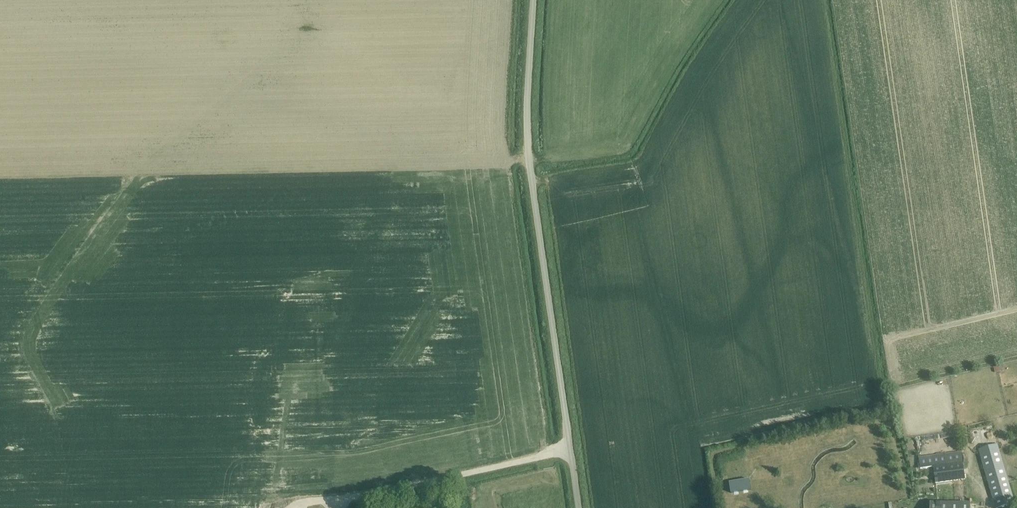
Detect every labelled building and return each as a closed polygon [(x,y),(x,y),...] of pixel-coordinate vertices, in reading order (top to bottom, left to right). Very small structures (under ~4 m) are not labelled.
[(1013,504),(996,445),(977,450),(994,507),(999,507),(1013,504)] [(965,479),(962,452),(918,457),(920,469),(933,467),(935,482),(965,479)] [(750,480),(730,483),(731,493),(751,490),(750,480)]
